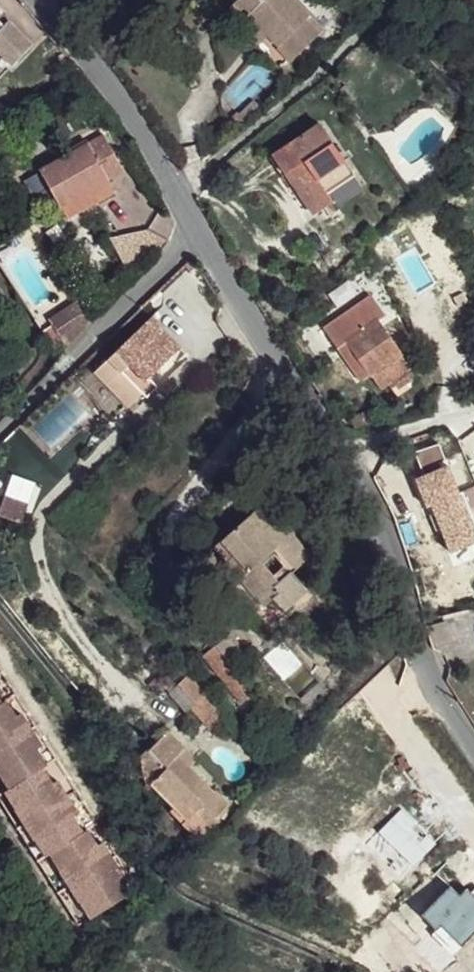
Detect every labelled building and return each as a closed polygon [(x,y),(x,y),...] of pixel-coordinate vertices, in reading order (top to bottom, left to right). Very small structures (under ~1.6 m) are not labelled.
[(229,4),(227,7),(228,9),(229,13),(231,15),(234,16),(237,17),(241,16),(245,16),(260,31),(274,47),(278,43),(291,58),(319,33),(292,1),(291,0),(261,0),(260,1),(260,0),(233,0),(229,4)] [(245,16),(236,24),(263,55),(274,47),(260,31),(245,16)] [(9,21),(6,25),(0,20),(0,51),(13,64),(31,45),(9,21)] [(278,43),(274,47),(288,61),(291,58),(278,43)] [(2,74),(13,64),(0,51),(0,72),(2,74)] [(321,128),(278,157),(300,187),(296,192),(310,215),(332,202),(328,195),(353,178),(321,128)] [(131,178),(105,133),(43,171),(67,218),(115,190),(131,178)] [(123,206),(115,190),(67,218),(80,236),(123,206)] [(349,369),(360,362),(369,375),(378,390),(385,384),(394,396),(414,382),(405,366),(408,364),(398,353),(400,351),(378,321),(384,316),(370,296),(322,328),(349,369)] [(52,323),(55,328),(64,338),(85,314),(78,305),(52,323)] [(55,328),(46,335),(59,355),(94,321),(86,313),(85,314),(64,338),(55,328)] [(180,342),(153,313),(95,365),(129,402),(156,378),(149,370),(180,342)] [(360,362),(349,369),(358,382),(369,375),(360,362)] [(12,477),(1,507),(23,515),(34,485),(12,477)] [(430,504),(450,550),(473,539),(473,485),(430,504)] [(278,521),(262,503),(218,545),(246,576),(270,601),(277,595),(287,605),(309,583),(297,569),(315,549),(286,516),(278,521)] [(270,601),(246,576),(233,585),(258,612),(270,601)] [(251,688),(215,646),(203,660),(239,700),(251,688)] [(189,676),(175,688),(195,712),(209,700),(189,676)] [(8,767),(19,784),(14,786),(25,803),(16,808),(36,839),(45,833),(55,850),(60,847),(70,864),(61,870),(81,901),(90,895),(101,912),(129,894),(119,878),(124,875),(103,842),(98,845),(88,829),(84,832),(74,816),(79,813),(58,780),(53,784),(43,768),(47,765),(38,750),(42,747),(21,713),(17,717),(6,701),(2,704),(0,701),(0,772),(8,767)] [(170,725),(151,749),(214,811),(225,794),(182,749),(188,741),(170,725)] [(214,811),(151,749),(142,757),(152,790),(157,784),(179,805),(172,814),(194,835),(201,822),(214,811)] [(0,772),(0,773),(10,789),(14,786),(19,784),(8,767),(0,772)] [(25,803),(14,786),(10,789),(6,792),(16,808),(25,803)] [(404,809),(379,832),(415,870),(440,847),(404,809)] [(45,833),(36,839),(47,856),(51,853),(55,850),(45,833)] [(55,850),(51,853),(61,870),(70,864),(60,847),(55,850)] [(419,915),(435,931),(442,925),(462,947),(473,935),(473,894),(468,888),(461,894),(451,884),(419,915)] [(90,895),(81,901),(92,917),(101,912),(90,895)]
